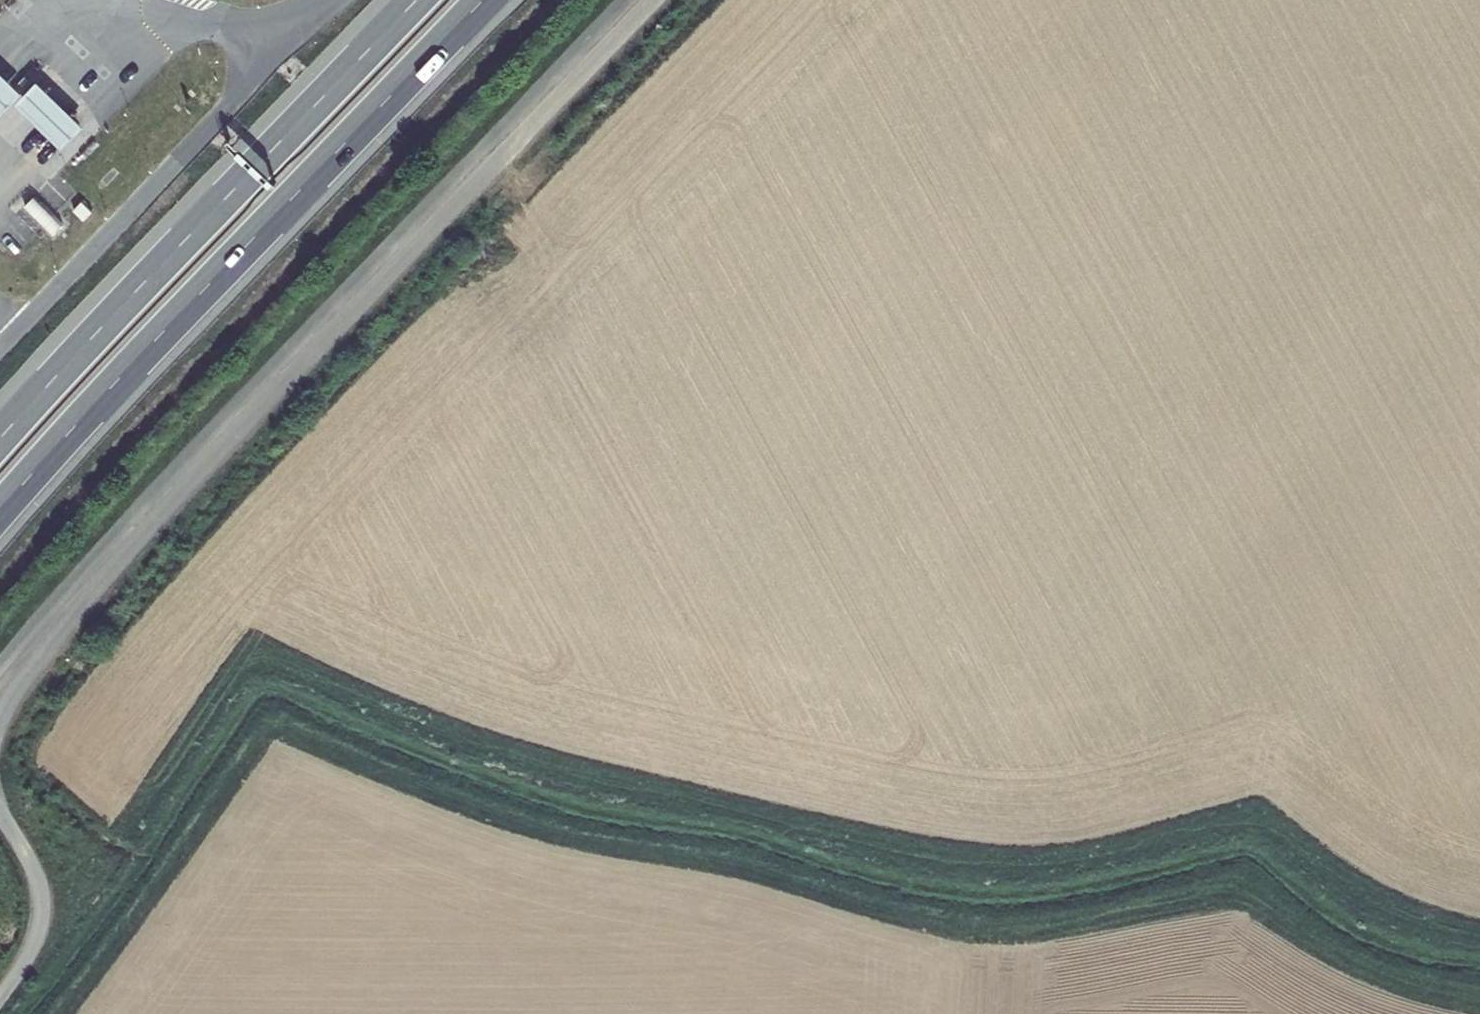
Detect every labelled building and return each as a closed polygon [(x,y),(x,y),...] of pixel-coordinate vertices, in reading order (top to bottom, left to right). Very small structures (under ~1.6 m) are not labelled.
[(0,72),(0,115),(12,103),(61,150),(83,128),(35,81),(21,94),(14,87),(14,86),(0,72)] [(17,212),(53,246),(71,227),(36,192),(17,212)]
